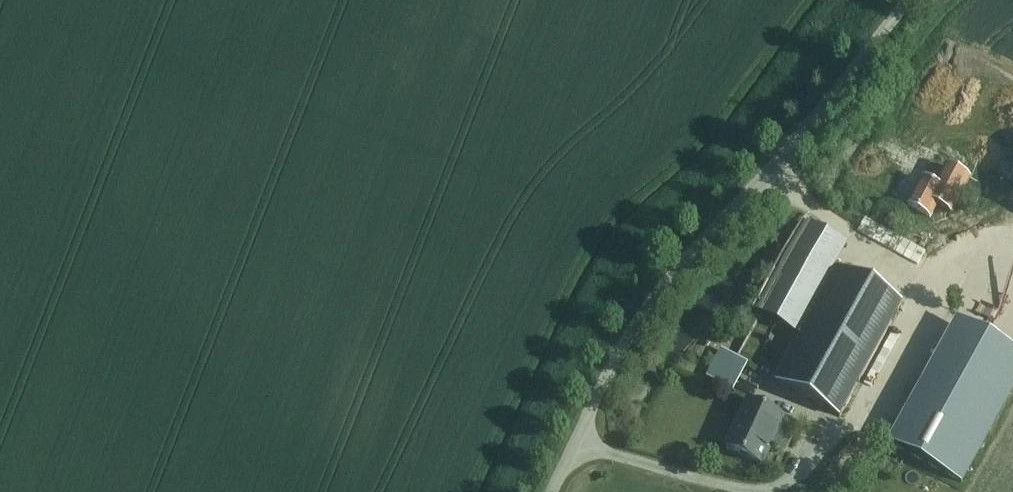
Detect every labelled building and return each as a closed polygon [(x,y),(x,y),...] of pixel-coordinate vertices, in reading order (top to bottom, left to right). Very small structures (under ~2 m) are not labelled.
[(922,180),(908,206),(929,218),(936,206),(950,213),(969,179),(946,167),(935,187),(922,180)] [(965,193),(959,203),(964,206),(966,202),(969,204),(972,196),(965,193)] [(900,226),(906,215),(888,206),(883,216),(900,226)] [(839,414),(899,298),(841,268),(843,263),(839,261),(848,243),(810,224),(792,257),(761,311),(801,332),(775,379),(839,414)] [(889,442),(957,480),(1012,380),(1012,369),(946,332),(889,442)] [(721,351),(707,377),(732,390),(746,365),(721,351)] [(795,422),(768,410),(747,400),(727,446),(761,461),(773,435),(786,441),(795,422)]
